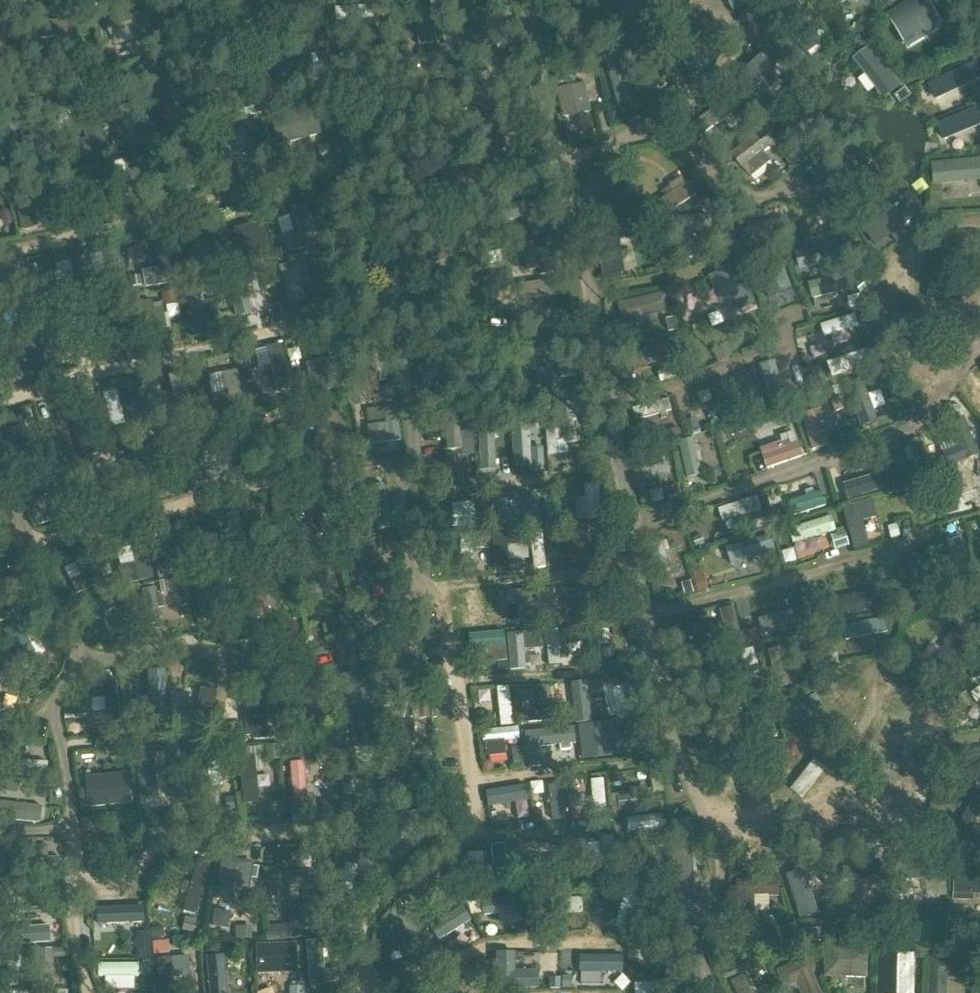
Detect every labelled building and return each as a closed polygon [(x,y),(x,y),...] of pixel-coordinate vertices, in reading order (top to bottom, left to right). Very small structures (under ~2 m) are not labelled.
[(427,0),(412,3),(419,47),(434,44),(427,0)] [(732,10),(750,0),(726,0),(732,10)] [(772,10),(804,53),(818,42),(787,0),(786,0),(772,10)] [(887,16),(904,44),(940,22),(927,0),(912,0),(887,16)] [(374,6),(336,8),(337,20),(355,19),(375,18),(374,6)] [(148,8),(108,19),(112,35),(114,34),(134,29),(153,24),(148,8)] [(694,77),(707,66),(681,34),(668,44),(694,77)] [(869,45),(852,58),(882,98),(899,85),(869,45)] [(604,55),(617,104),(630,100),(625,82),(639,79),(631,48),(604,55)] [(741,93),(751,103),(777,79),(769,71),(775,66),(761,51),(737,74),(749,86),(741,93)] [(244,62),(230,66),(236,89),(242,110),(256,107),(244,62)] [(926,84),(934,101),(979,79),(979,76),(973,62),(926,84)] [(561,119),(591,112),(585,83),(555,89),(561,119)] [(146,98),(131,102),(132,103),(138,126),(143,143),(158,138),(146,98)] [(806,102),(776,127),(793,147),(823,121),(806,102)] [(279,146),(322,135),(314,105),(271,116),(279,146)] [(936,123),(943,140),(979,125),(979,106),(936,123)] [(715,108),(682,130),(690,142),(723,120),(715,108)] [(82,120),(88,140),(67,146),(71,159),(110,149),(101,115),(82,120)] [(230,140),(245,137),(242,121),(210,127),(219,167),(235,163),(230,140)] [(764,127),(730,154),(741,168),(742,167),(762,150),(775,140),(764,127)] [(126,159),(112,163),(121,199),(135,195),(126,159)] [(931,163),(933,185),(979,180),(979,159),(931,163)] [(611,169),(592,175),(608,224),(627,218),(611,169)] [(667,197),(651,207),(659,219),(696,195),(688,183),(686,184),(673,193),(667,197)] [(29,186),(13,189),(22,230),(38,227),(32,196),(30,186),(29,186)] [(544,197),(505,207),(509,222),(548,212),(544,197)] [(881,203),(856,221),(875,246),(890,235),(895,241),(906,233),(901,226),(917,214),(904,197),(886,210),(881,203)] [(307,204),(293,208),(300,232),(305,248),(319,243),(307,204)] [(710,231),(707,213),(672,219),(678,251),(697,248),(694,233),(710,231)] [(784,216),(740,230),(745,247),(790,233),(784,216)] [(210,220),(194,224),(199,244),(203,261),(205,267),(219,264),(221,263),(210,220)] [(278,259),(277,255),(269,221),(233,229),(243,267),(278,259)] [(281,231),(284,243),(297,240),(294,228),(281,231)] [(615,233),(595,237),(602,279),(622,276),(615,233)] [(551,243),(522,248),(527,275),(539,272),(540,279),(557,276),(556,270),(560,269),(557,252),(553,253),(551,243)] [(159,270),(143,272),(145,287),(173,283),(168,245),(156,247),(159,270)] [(121,246),(95,252),(105,304),(116,302),(115,297),(131,294),(121,246)] [(776,255),(755,264),(768,296),(789,287),(776,255)] [(131,270),(144,269),(143,256),(130,256),(131,270)] [(282,265),(291,301),(306,297),(303,285),(313,282),(307,259),(282,265)] [(24,260),(9,263),(16,304),(31,301),(24,260)] [(70,262),(56,265),(58,274),(64,309),(78,306),(70,262)] [(736,264),(708,275),(721,309),(738,303),(740,308),(752,303),(736,264)] [(244,274),(229,277),(240,325),(255,322),(250,302),(248,294),(244,274)] [(560,281),(520,285),(521,300),(562,296),(560,281)] [(813,301),(837,302),(837,281),(813,281),(813,301)] [(202,288),(186,290),(192,336),(209,334),(202,288)] [(663,292),(615,303),(620,321),(667,311),(663,292)] [(153,301),(137,304),(145,345),(161,342),(160,337),(154,304),(153,301)] [(825,340),(852,335),(849,319),(837,321),(834,307),(820,309),(825,340)] [(104,316),(91,318),(95,352),(108,350),(106,332),(104,316)] [(54,323),(38,326),(48,367),(64,364),(54,323)] [(381,335),(364,338),(372,383),(388,380),(381,335)] [(0,341),(0,382),(11,382),(11,374),(10,353),(10,341),(0,341)] [(667,344),(619,356),(622,370),(671,359),(667,344)] [(281,346),(267,349),(277,391),(290,388),(281,346)] [(336,359),(308,365),(313,393),(342,388),(336,359)] [(773,362),(759,367),(770,403),(784,399),(773,362)] [(238,371),(223,373),(227,393),(230,411),(245,408),(238,371)] [(185,372),(169,376),(179,419),(195,416),(185,372)] [(724,380),(711,384),(716,402),(719,412),(723,425),(736,421),(724,380)] [(861,380),(845,386),(859,425),(875,420),(861,380)] [(133,386),(116,390),(125,424),(141,420),(133,386)] [(85,398),(67,404),(68,407),(73,421),(83,452),(100,446),(85,398)] [(667,399),(632,408),(635,420),(671,411),(667,399)] [(574,402),(545,405),(549,451),(567,450),(566,442),(565,422),(576,421),(575,414),(574,402)] [(387,424),(369,426),(371,444),(402,440),(398,406),(385,408),(386,419),(387,424)] [(304,411),(292,414),(302,455),(314,452),(304,411)] [(815,411),(802,416),(813,450),(827,445),(815,411)] [(459,413),(444,414),(446,451),(461,450),(459,413)] [(30,414),(14,418),(21,444),(25,461),(41,457),(30,414)] [(979,456),(963,417),(947,423),(957,446),(943,452),(949,468),(979,456)] [(250,418),(236,422),(248,463),(262,459),(250,418)] [(528,424),(511,424),(514,469),(530,468),(529,451),(528,424)] [(494,431),(478,432),(480,471),(496,471),(494,431)] [(202,433),(187,437),(197,475),(212,471),(211,467),(202,433)] [(692,439),(678,442),(686,477),(700,474),(692,439)] [(783,449),(781,442),(760,449),(767,468),(802,456),(797,444),(783,449)] [(663,449),(637,454),(640,466),(665,461),(663,449)] [(889,471),(843,485),(847,499),(893,486),(889,471)] [(178,476),(181,487),(194,484),(191,472),(178,476)] [(23,486),(37,526),(52,521),(43,496),(65,489),(60,473),(23,486)] [(385,484),(369,487),(377,531),(393,527),(385,484)] [(599,486),(584,487),(585,500),(588,521),(602,520),(599,486)] [(341,491),(327,493),(331,522),(332,530),(333,536),(347,534),(341,491)] [(820,492),(787,503),(791,517),(825,507),(820,492)] [(756,497),(718,510),(722,522),(760,510),(756,497)] [(876,518),(871,499),(842,507),(852,549),(869,545),(862,521),(876,518)] [(537,501),(496,505),(498,528),(539,524),(537,501)] [(238,513),(226,515),(233,555),(244,553),(238,513)] [(830,517),(787,530),(792,544),(834,531),(830,517)] [(189,518),(174,520),(181,561),(196,559),(189,518)] [(611,536),(608,522),(587,526),(589,540),(611,536)] [(583,525),(566,528),(572,563),(589,560),(583,525)] [(527,538),(524,538),(524,534),(527,533),(527,528),(493,529),(494,570),(509,569),(508,559),(508,545),(528,544),(527,538)] [(542,531),(530,532),(534,568),(546,567),(542,531)] [(123,585),(139,582),(153,579),(143,532),(128,535),(131,549),(135,565),(122,568),(119,568),(123,585)] [(382,548),(395,545),(393,534),(379,537),(382,548)] [(460,534),(460,565),(472,565),(472,534),(460,534)] [(474,548),(489,548),(489,535),(474,535),(474,548)] [(768,536),(724,548),(729,565),(773,552),(768,536)] [(960,537),(945,541),(956,582),(971,578),(960,537)] [(164,539),(153,541),(157,566),(168,564),(164,539)] [(374,539),(343,546),(352,587),(366,584),(361,565),(360,559),(373,557),(377,556),(374,539)] [(660,539),(649,542),(658,573),(669,570),(663,550),(661,542),(660,539)] [(84,545),(69,552),(76,566),(82,579),(87,589),(101,583),(84,545)] [(608,546),(596,548),(598,562),(611,560),(608,546)] [(323,549),(293,555),(302,597),(332,590),(323,549)] [(203,556),(206,568),(219,566),(216,553),(203,556)] [(922,558),(907,561),(917,604),(932,600),(922,558)] [(249,571),(253,618),(271,616),(268,587),(280,586),(278,569),(266,570),(249,571)] [(0,583),(0,599),(31,584),(25,571),(0,583)] [(222,575),(193,581),(202,620),(230,614),(222,575)] [(568,583),(554,585),(559,622),(573,620),(568,583)] [(154,588),(142,590),(148,625),(160,623),(158,609),(156,598),(154,588)] [(531,588),(517,590),(518,605),(520,621),(534,619),(531,588)] [(878,590),(831,601),(835,618),(882,607),(878,590)] [(99,599),(85,604),(99,643),(113,637),(104,613),(100,602),(99,599)] [(743,644),(733,606),(718,610),(722,627),(710,630),(716,651),(743,644)] [(799,609),(756,619),(760,634),(803,623),(799,609)] [(490,618),(491,629),(500,629),(499,617),(490,618)] [(883,618),(841,627),(843,641),(886,632),(883,618)] [(614,636),(626,634),(624,622),(612,624),(614,636)] [(20,624),(5,632),(23,667),(38,660),(36,656),(28,640),(20,624)] [(932,664),(948,675),(961,656),(964,658),(976,641),(956,626),(944,643),(946,644),(932,664)] [(601,627),(585,627),(586,667),(601,667),(601,644),(601,630),(601,627)] [(558,629),(546,630),(549,665),(561,664),(561,657),(558,631),(558,629)] [(504,631),(468,634),(470,649),(471,649),(488,647),(506,645),(504,631)] [(524,632),(508,633),(511,669),(527,668),(525,648),(524,632)] [(781,647),(767,650),(776,688),(789,685),(781,647)] [(753,648),(720,657),(724,670),(756,661),(753,648)] [(166,670),(148,671),(150,700),(150,710),(150,717),(168,716),(166,670)] [(369,670),(340,677),(349,713),(377,706),(369,670)] [(0,674),(0,685),(10,683),(11,683),(9,672),(0,674)] [(115,679),(89,681),(91,699),(106,698),(107,713),(92,714),(93,723),(119,721),(115,679)] [(266,682),(251,683),(252,712),(253,736),(253,740),(268,739),(266,682)] [(588,682),(572,683),(576,723),(591,722),(588,682)] [(635,682),(622,685),(623,686),(628,717),(640,715),(635,682)] [(509,687),(497,688),(501,726),(512,725),(509,687)] [(546,687),(535,688),(537,708),(539,721),(550,720),(546,687)] [(182,713),(180,729),(185,729),(206,732),(211,732),(215,690),(200,689),(197,714),(182,713)] [(948,691),(938,698),(957,728),(968,721),(948,691)] [(413,718),(429,716),(428,703),(412,705),(413,718)] [(704,703),(687,705),(695,752),(712,749),(704,703)] [(613,741),(612,729),(611,722),(580,726),(584,760),(615,756),(613,741)] [(414,723),(384,724),(387,771),(401,770),(400,744),(415,743),(414,723)] [(518,727),(482,731),(483,744),(484,744),(504,742),(519,740),(518,727)] [(574,727),(526,732),(527,748),(560,744),(572,743),(576,743),(574,727)] [(152,740),(135,741),(140,797),(157,795),(152,740)] [(203,745),(189,747),(196,791),(210,789),(210,788),(206,760),(203,745)] [(967,758),(971,776),(978,774),(979,784),(979,755),(967,758)] [(255,756),(239,758),(244,804),(259,802),(256,771),(255,756)] [(83,758),(83,771),(100,771),(99,757),(83,758)] [(4,758),(3,774),(46,777),(47,761),(4,758)] [(914,759),(899,800),(912,805),(928,764),(914,759)] [(305,762),(290,763),(294,805),(308,804),(305,762)] [(128,773),(86,777),(89,808),(131,803),(128,773)] [(603,780),(590,781),(592,799),(593,812),(605,811),(603,780)] [(526,783),(487,789),(489,803),(528,797),(526,783)] [(563,785),(549,786),(550,798),(551,804),(553,820),(567,819),(563,785)] [(650,811),(647,791),(630,793),(616,795),(619,815),(650,811)] [(960,827),(971,832),(979,815),(979,794),(978,793),(960,827)] [(0,804),(0,819),(40,823),(42,807),(0,803),(0,804)] [(661,815),(625,819),(627,831),(637,830),(648,829),(659,828),(662,827),(661,815)] [(692,837),(671,838),(673,890),(694,889),(692,837)] [(613,838),(601,839),(604,872),(615,871),(613,838)] [(505,845),(491,846),(492,866),(493,883),(507,882),(505,845)] [(351,896),(349,901),(365,905),(376,858),(361,855),(358,867),(351,896)] [(17,858),(17,874),(60,874),(60,858),(17,858)] [(224,859),(217,899),(232,901),(230,909),(246,911),(247,904),(251,878),(253,866),(254,864),(224,859)] [(520,860),(513,860),(514,874),(556,873),(555,859),(529,860),(520,860)] [(188,895),(183,911),(196,915),(211,864),(199,860),(191,884),(188,895)] [(846,887),(885,884),(884,871),(865,873),(864,860),(844,862),(846,887)] [(942,862),(901,864),(902,881),(924,879),(943,878),(942,862)] [(804,869),(786,875),(800,919),(818,913),(804,869)] [(292,874),(292,925),(319,925),(319,874),(292,874)] [(953,894),(973,895),(978,895),(979,895),(979,876),(953,875),(953,894)] [(754,898),(768,897),(777,897),(777,879),(735,880),(736,917),(754,917),(754,913),(754,898)] [(428,917),(452,894),(440,881),(429,893),(417,881),(405,893),(428,917)] [(626,890),(615,927),(626,930),(633,909),(637,893),(626,890)] [(519,898),(481,905),(483,917),(498,914),(521,910),(519,898)] [(581,899),(546,900),(546,914),(582,913),(581,899)] [(396,902),(386,913),(404,930),(415,939),(425,928),(396,902)] [(143,906),(96,908),(97,924),(143,922),(143,906)] [(462,908),(430,929),(438,942),(470,921),(462,908)] [(51,926),(9,929),(10,945),(52,942),(51,926)] [(282,940),(282,926),(268,926),(268,940),(282,940)] [(800,943),(821,942),(820,929),(799,930),(800,943)] [(426,931),(416,941),(428,952),(438,941),(426,931)] [(322,941),(307,942),(310,986),(325,985),(325,981),(324,970),(322,941)] [(155,943),(155,955),(170,954),(169,942),(155,943)] [(297,945),(258,946),(259,974),(298,973),(297,945)] [(954,945),(953,957),(979,957),(979,946),(954,945)] [(825,946),(824,977),(867,978),(868,947),(825,946)] [(52,949),(36,950),(37,992),(53,992),(52,949)] [(9,951),(6,986),(18,987),(19,973),(22,952),(9,951)] [(914,953),(879,952),(878,992),(913,992),(914,953)] [(496,989),(538,989),(538,972),(514,972),(515,954),(497,954),(496,989)] [(581,954),(580,971),(581,971),(601,971),(623,971),(623,955),(581,954)] [(207,957),(209,992),(226,992),(223,955),(207,957)] [(157,959),(160,992),(176,992),(175,978),(174,972),(173,958),(157,959)] [(928,992),(946,992),(946,979),(965,979),(965,961),(929,959),(928,992)] [(776,971),(784,989),(795,984),(799,992),(818,992),(803,960),(776,971)] [(138,964),(99,965),(99,978),(105,978),(134,977),(138,977),(138,964)] [(730,981),(736,992),(751,992),(742,975),(730,981)] [(635,984),(636,992),(668,992),(667,982),(658,982),(647,983),(638,984),(635,984)]
